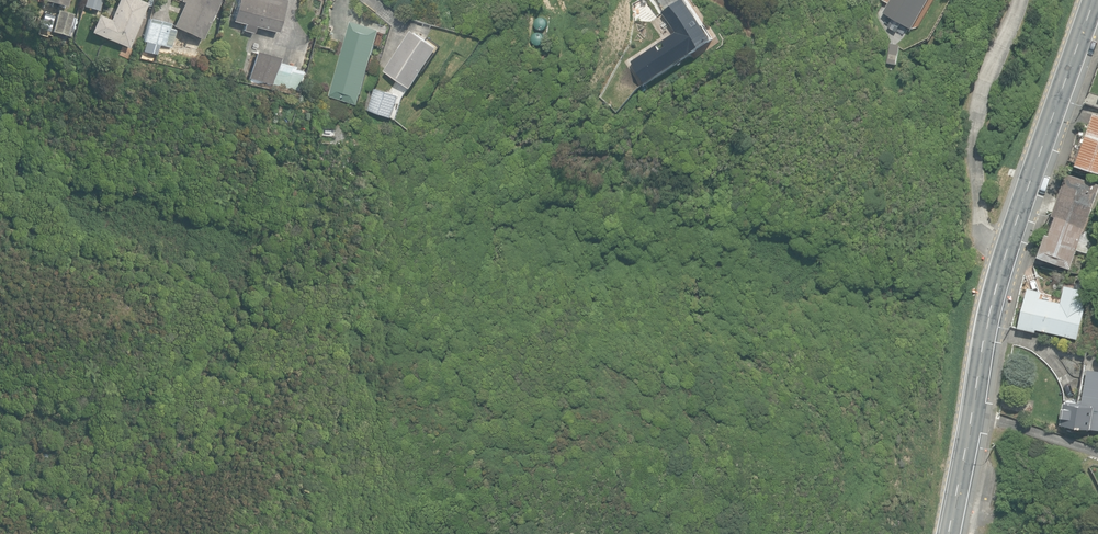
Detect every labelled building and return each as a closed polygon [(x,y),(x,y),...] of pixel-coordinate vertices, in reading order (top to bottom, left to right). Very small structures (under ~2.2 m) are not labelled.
[(82,6),(98,10),(100,0),(84,0),(82,6)] [(129,48),(147,4),(138,0),(118,0),(110,20),(97,15),(91,32),(129,48)] [(145,59),(147,52),(157,55),(159,45),(171,48),(172,41),(176,28),(182,31),(201,40),(220,0),(181,0),(181,1),(184,1),(173,25),(170,25),(170,23),(150,18),(140,58),(145,59)] [(253,33),(255,27),(277,33),(285,0),(233,0),(232,5),(236,5),(232,21),(245,24),(243,30),(253,33)] [(912,28),(928,0),(890,0),(883,12),(912,28)] [(52,32),(68,36),(73,14),(58,10),(52,32)] [(330,95),(359,104),(382,29),(353,20),(330,95)] [(888,31),(892,24),(884,20),(881,27),(888,31)] [(386,71),(413,88),(439,48),(412,30),(386,71)] [(198,54),(207,56),(210,45),(201,42),(198,54)] [(287,91),(295,93),(296,90),(297,90),(302,73),(294,71),(295,68),(279,64),(281,58),(256,52),(249,78),(252,79),(251,82),(287,92),(287,91)] [(369,110),(393,117),(399,96),(375,88),(369,110)] [(1097,172),(1097,113),(1095,112),(1076,165),(1097,172)] [(1072,267),(1078,249),(1087,253),(1091,242),(1087,238),(1083,236),(1097,193),(1097,184),(1068,173),(1053,215),(1057,216),(1050,234),(1047,233),(1039,256),(1072,267)] [(1037,328),(1077,338),(1085,307),(1083,307),(1088,290),(1066,284),(1061,301),(1042,296),(1043,290),(1029,286),(1019,327),(1037,331),(1037,328)] [(1084,369),(1079,401),(1066,399),(1063,424),(1097,429),(1097,371),(1084,369)]
